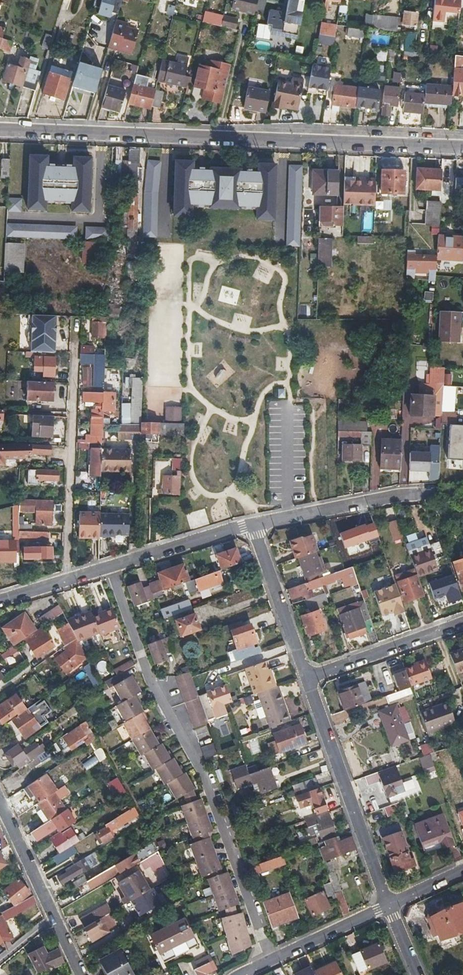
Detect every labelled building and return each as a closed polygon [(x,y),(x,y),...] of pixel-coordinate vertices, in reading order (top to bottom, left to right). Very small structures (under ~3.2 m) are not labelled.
[(93,7),(118,14),(122,1),(122,0),(95,0),(93,7)] [(255,14),(256,9),(256,8),(258,0),(234,0),(232,9),(255,14)] [(263,0),(258,0),(256,8),(256,9),(264,10),(266,1),(263,0)] [(304,1),(299,0),(289,0),(287,10),(286,13),(281,12),(270,10),(267,24),(272,25),(271,34),(282,36),(296,39),(304,1)] [(434,21),(444,22),(445,14),(460,15),(461,0),(436,0),(434,21)] [(399,19),(398,32),(401,33),(402,24),(416,26),(418,14),(405,12),(404,19),(399,18),(399,19)] [(204,15),(202,22),(221,26),(223,19),(204,15)] [(373,15),(371,29),(383,30),(398,32),(399,19),(373,15)] [(319,34),(335,37),(337,26),(321,22),(319,34)] [(126,27),(120,50),(139,55),(144,36),(139,35),(140,31),(126,27)] [(348,29),(347,35),(364,37),(365,30),(348,29)] [(43,47),(49,49),(53,36),(47,34),(43,47)] [(317,43),(334,46),(335,37),(319,34),(317,43)] [(0,45),(0,51),(9,54),(12,42),(2,38),(0,45)] [(198,42),(194,56),(201,57),(204,44),(198,42)] [(334,46),(317,43),(316,51),(332,54),(334,46)] [(386,61),(386,51),(376,51),(376,60),(386,61)] [(456,56),(453,86),(452,95),(454,95),(454,98),(454,100),(455,100),(456,101),(458,101),(459,101),(460,100),(460,98),(460,96),(462,96),(462,85),(462,70),(460,69),(461,64),(462,64),(462,56),(456,55),(456,56)] [(1,81),(36,91),(42,72),(28,67),(30,59),(22,57),(21,57),(18,67),(6,64),(1,81)] [(162,61),(158,79),(165,81),(167,74),(185,79),(188,67),(162,61)] [(203,99),(222,103),(231,65),(215,61),(214,69),(200,66),(196,86),(206,89),(203,99)] [(80,62),(72,87),(95,94),(102,68),(80,62)] [(53,65),(45,94),(63,100),(72,71),(53,65)] [(330,69),(313,66),(311,72),(310,80),(309,85),(308,89),(315,91),(316,89),(327,91),(329,75),(330,69)] [(392,81),(399,82),(400,73),(393,71),(392,81)] [(137,74),(128,105),(150,110),(151,106),(155,89),(158,79),(149,77),(137,74)] [(275,104),(281,106),(281,103),(286,82),(279,81),(275,104)] [(281,103),(281,106),(299,110),(299,107),(303,86),(286,82),(281,103)] [(358,89),(357,103),(379,105),(381,86),(369,85),(359,84),(358,89)] [(453,86),(426,84),(425,94),(424,103),(452,105),(452,95),(453,86)] [(108,86),(102,107),(120,112),(126,92),(108,86)] [(340,105),(356,107),(356,106),(357,103),(358,89),(335,86),(332,110),(339,111),(340,105)] [(382,106),(381,115),(390,116),(391,106),(398,106),(400,88),(384,87),(382,106)] [(245,109),(266,112),(270,92),(250,88),(245,109)] [(155,89),(151,106),(159,108),(163,91),(155,89)] [(403,111),(423,113),(424,103),(425,94),(405,92),(403,111)] [(129,147),(116,146),(115,173),(129,174),(129,147)] [(138,147),(129,147),(129,174),(128,180),(128,205),(127,244),(126,251),(136,252),(136,221),(140,221),(140,213),(137,214),(138,181),(141,181),(141,168),(137,168),(138,147)] [(14,223),(37,223),(43,224),(43,213),(45,157),(16,157),(14,223)] [(110,190),(111,157),(95,157),(93,204),(110,205),(110,190)] [(8,179),(9,160),(0,160),(0,179),(8,179)] [(170,165),(147,164),(146,186),(169,187),(170,165)] [(300,246),(302,164),(288,164),(285,246),(300,246)] [(381,192),(404,193),(405,167),(383,166),(381,192)] [(442,181),(443,170),(418,168),(416,188),(431,189),(431,194),(441,194),(442,181)] [(188,182),(197,182),(197,169),(189,169),(188,182)] [(336,195),(337,171),(314,170),(313,194),(336,195)] [(375,182),(343,181),(342,204),(374,205),(375,182)] [(449,182),(442,181),(441,194),(440,202),(447,202),(449,182)] [(438,227),(440,202),(433,201),(431,227),(438,227)] [(342,206),(334,206),(319,205),(319,210),(318,221),(332,222),(331,225),(342,226),(342,208),(342,206)] [(311,229),(312,209),(304,209),(303,235),(308,235),(308,238),(314,238),(314,229),(311,229)] [(102,233),(102,215),(102,211),(84,211),(84,214),(84,233),(102,233)] [(371,229),(372,213),(364,212),(364,228),(371,229)] [(6,231),(4,280),(14,281),(16,232),(6,231)] [(435,258),(462,260),(462,251),(462,236),(437,234),(436,247),(435,258)] [(318,235),(317,266),(331,266),(332,236),(318,235)] [(84,262),(101,263),(101,241),(84,240),(84,262)] [(406,252),(405,278),(413,279),(413,272),(428,272),(428,279),(433,280),(434,275),(435,259),(413,257),(413,252),(406,252)] [(432,300),(433,292),(425,291),(424,299),(432,300)] [(109,302),(108,324),(108,339),(112,339),(112,330),(122,330),(124,303),(109,302)] [(459,343),(461,312),(442,310),(440,341),(459,343)] [(32,314),(28,314),(27,322),(31,324),(31,330),(27,332),(27,340),(31,340),(30,351),(33,351),(36,352),(45,352),(47,352),(50,352),(54,352),(56,315),(33,314),(32,314)] [(103,317),(95,317),(95,322),(92,321),(91,337),(103,337),(103,317)] [(79,351),(79,354),(82,354),(104,355),(105,347),(94,346),(94,344),(80,344),(79,351)] [(45,357),(33,356),(32,367),(42,368),(42,377),(53,377),(53,357),(50,357),(50,352),(47,352),(45,352),(45,357)] [(104,355),(82,354),(82,361),(94,362),(93,378),(90,378),(91,367),(83,367),(82,385),(90,385),(90,381),(93,381),(93,385),(103,386),(104,380),(104,367),(104,355)] [(220,386),(235,371),(223,360),(208,374),(220,386)] [(430,375),(429,383),(443,384),(444,376),(444,367),(430,367),(430,375)] [(140,419),(141,377),(125,376),(125,382),(132,383),(131,419),(140,419)] [(455,386),(461,386),(461,385),(462,378),(462,377),(444,376),(443,384),(443,385),(455,386)] [(52,382),(24,381),(23,400),(51,401),(52,382)] [(442,412),(441,423),(455,424),(456,413),(455,413),(455,386),(443,385),(443,390),(442,412)] [(85,435),(85,442),(89,442),(101,442),(101,428),(101,421),(103,392),(93,392),(83,392),(82,401),(84,401),(96,401),(95,410),(92,410),(91,435),(85,435)] [(415,416),(435,416),(436,396),(416,395),(415,416)] [(121,400),(121,420),(128,420),(129,401),(121,400)] [(91,404),(92,410),(95,410),(96,401),(84,401),(84,404),(91,404)] [(181,421),(181,406),(165,406),(164,420),(181,421)] [(52,417),(32,416),(32,428),(40,428),(39,438),(51,438),(52,417)] [(338,430),(367,432),(367,422),(338,420),(338,430)] [(140,437),(140,441),(157,442),(157,434),(166,435),(166,423),(140,421),(140,422),(140,437)] [(116,437),(140,437),(140,422),(131,422),(121,422),(117,422),(116,437)] [(166,423),(166,435),(182,436),(182,425),(166,423)] [(449,424),(447,458),(462,459),(462,425),(449,424)] [(40,428),(32,428),(31,437),(39,438),(40,428)] [(360,444),(371,445),(372,432),(367,432),(338,430),(338,435),(361,436),(360,444)] [(380,468),(398,469),(400,440),(381,439),(380,468)] [(360,458),(360,444),(353,444),(353,441),(347,441),(347,444),(342,444),(342,458),(360,458)] [(88,475),(100,475),(100,469),(100,447),(101,442),(89,442),(90,448),(92,448),(91,464),(88,463),(88,475)] [(49,446),(31,445),(27,445),(0,446),(0,466),(2,466),(2,460),(22,460),(22,457),(29,457),(29,454),(49,454),(49,446)] [(100,447),(100,469),(130,470),(130,448),(100,447)] [(426,481),(437,482),(438,465),(439,453),(439,448),(429,447),(426,481)] [(437,482),(436,485),(444,485),(444,482),(449,483),(450,466),(438,465),(437,482)] [(34,480),(56,481),(57,471),(25,468),(25,482),(34,483),(34,480)] [(159,493),(179,494),(180,471),(177,471),(177,476),(164,475),(163,488),(159,488),(159,493)] [(50,525),(51,500),(24,499),(18,499),(18,504),(18,510),(34,510),(33,524),(50,525)] [(78,535),(97,536),(98,511),(79,511),(78,535)] [(109,533),(127,534),(128,514),(99,513),(99,533),(109,533)] [(392,540),(403,537),(395,516),(385,519),(392,540)] [(17,540),(17,538),(17,530),(17,523),(12,525),(12,541),(0,541),(0,546),(17,540)] [(17,530),(29,531),(29,523),(17,523),(17,530)] [(47,539),(47,532),(29,531),(17,530),(17,538),(47,539)] [(298,555),(298,556),(315,551),(314,549),(317,548),(311,532),(301,536),(300,534),(290,538),(296,555),(298,555)] [(17,565),(17,540),(0,546),(0,561),(12,560),(12,567),(17,565)] [(433,558),(442,555),(437,541),(428,544),(430,549),(409,556),(416,576),(437,569),(433,558)] [(23,558),(52,559),(52,547),(46,547),(46,544),(29,543),(29,548),(23,547),(23,558)] [(384,554),(382,547),(366,552),(369,559),(384,554)] [(240,563),(240,562),(235,549),(216,555),(220,569),(240,563)] [(298,556),(307,581),(319,577),(324,575),(322,570),(320,565),(322,564),(320,557),(317,558),(315,551),(298,556)] [(369,559),(366,552),(350,558),(352,565),(369,559)] [(456,572),(462,570),(462,560),(453,563),(456,572)] [(151,582),(151,584),(154,592),(155,591),(170,586),(182,582),(196,578),(195,574),(188,577),(183,564),(158,572),(160,579),(151,582)] [(319,577),(321,582),(322,584),(343,576),(345,581),(347,580),(349,586),(358,583),(356,577),(355,573),(352,565),(324,575),(319,577)] [(403,601),(421,595),(412,569),(395,574),(403,601)] [(199,577),(196,578),(182,582),(186,593),(212,584),(213,587),(222,584),(221,581),(222,581),(219,570),(199,577)] [(452,574),(428,582),(436,608),(460,601),(452,574)] [(307,581),(288,589),(291,598),(304,593),(306,599),(313,596),(310,586),(321,582),(319,577),(307,581)] [(142,581),(129,585),(129,586),(136,609),(157,602),(154,592),(151,584),(144,587),(142,581)] [(394,615),(403,611),(394,584),(373,591),(381,615),(390,612),(389,610),(392,609),(394,615)] [(170,586),(155,591),(157,597),(173,592),(170,586)] [(318,609),(329,605),(325,593),(313,596),(306,599),(304,599),(308,613),(312,611),(311,609),(317,607),(318,609)] [(171,614),(190,608),(188,600),(160,609),(162,617),(171,614)] [(369,644),(377,642),(363,600),(337,609),(345,633),(349,632),(350,638),(365,633),(369,644)] [(38,619),(39,621),(42,625),(62,612),(60,607),(59,604),(38,619)] [(324,629),(318,609),(317,607),(311,609),(312,611),(308,613),(300,615),(307,635),(324,629)] [(114,608),(109,609),(115,628),(121,627),(114,608)] [(197,629),(190,608),(171,614),(178,636),(197,629)] [(104,612),(93,616),(99,634),(115,628),(109,609),(103,610),(104,612)] [(13,644),(14,645),(24,638),(35,630),(23,612),(1,628),(13,644)] [(35,630),(24,638),(37,657),(53,646),(57,651),(64,647),(76,639),(73,634),(66,620),(62,612),(42,625),(35,630)] [(92,612),(66,620),(73,634),(76,639),(77,641),(99,634),(93,616),(92,612)] [(243,626),(241,620),(227,624),(229,630),(243,626)] [(249,624),(243,626),(229,630),(235,649),(255,642),(249,624)] [(168,635),(148,642),(155,664),(168,659),(166,653),(173,650),(171,643),(168,635)] [(77,641),(76,639),(64,647),(67,651),(56,659),(69,678),(83,668),(89,664),(77,641)] [(12,668),(23,658),(12,645),(0,656),(12,668)] [(449,654),(456,674),(462,671),(462,649),(449,654)] [(127,669),(135,664),(131,660),(124,665),(127,669)] [(270,675),(265,660),(261,662),(267,676),(270,675)] [(408,681),(410,686),(431,679),(424,661),(416,663),(417,666),(413,668),(404,671),(408,681)] [(267,676),(261,662),(243,668),(251,691),(270,684),(271,688),(274,687),(270,675),(267,676)] [(403,668),(401,662),(390,665),(393,672),(403,668)] [(83,668),(94,689),(99,684),(89,664),(83,668)] [(124,665),(114,671),(116,675),(119,673),(127,669),(124,665)] [(197,694),(191,675),(189,670),(175,675),(194,727),(207,721),(206,719),(197,694)] [(404,688),(410,686),(408,681),(404,671),(394,674),(399,690),(404,688)] [(115,685),(123,701),(135,695),(138,694),(142,691),(133,675),(123,680),(119,673),(116,675),(114,676),(105,681),(109,687),(115,685)] [(203,683),(205,691),(213,688),(211,681),(203,683)] [(338,690),(344,709),(363,703),(359,693),(368,690),(364,681),(338,690)] [(214,717),(226,713),(223,704),(230,701),(224,684),(213,688),(205,691),(214,716),(214,717)] [(256,693),(271,688),(270,684),(251,691),(252,694),(256,693)] [(284,707),(277,686),(274,687),(281,708),(284,707)] [(281,708),(274,687),(271,688),(256,693),(268,727),(289,720),(284,707),(281,708)] [(406,696),(404,688),(399,690),(384,695),(387,702),(406,696)] [(359,693),(363,703),(371,700),(368,690),(359,693)] [(214,716),(205,691),(197,694),(206,719),(214,716)] [(18,713),(26,708),(15,693),(0,703),(0,722),(0,723),(16,711),(18,713)] [(123,701),(116,705),(125,722),(142,713),(144,712),(139,703),(135,695),(123,701)] [(10,719),(19,732),(23,738),(33,731),(30,726),(42,717),(33,703),(26,708),(18,713),(10,719)] [(445,703),(419,712),(426,733),(441,728),(453,724),(445,703)] [(401,722),(396,708),(394,704),(381,708),(383,713),(379,715),(391,746),(407,740),(405,734),(412,732),(407,720),(401,722)] [(402,706),(396,708),(401,722),(407,720),(402,706)] [(142,713),(125,722),(123,723),(132,739),(150,729),(146,721),(142,713)] [(344,722),(343,713),(332,714),(334,723),(344,722)] [(10,719),(5,722),(14,735),(19,732),(10,719)] [(89,721),(88,719),(61,737),(68,746),(70,745),(73,749),(75,749),(76,751),(80,747),(79,746),(84,742),(88,746),(93,742),(99,739),(98,737),(89,721)] [(280,752),(306,743),(299,724),(273,734),(280,752)] [(441,728),(426,733),(427,737),(442,732),(441,728)] [(150,729),(132,739),(140,755),(143,754),(158,745),(155,738),(150,729)] [(98,749),(103,746),(99,739),(93,742),(98,749)] [(211,755),(218,753),(214,741),(201,745),(205,757),(209,756),(211,755)] [(50,746),(54,754),(60,751),(56,743),(50,746)] [(38,755),(46,751),(43,745),(38,748),(36,744),(32,747),(31,746),(23,751),(19,744),(5,752),(14,765),(17,763),(21,767),(31,760),(38,755)] [(158,745),(143,754),(151,769),(155,767),(170,759),(166,752),(161,744),(158,745)] [(77,754),(86,770),(98,763),(89,747),(77,754)] [(46,751),(38,755),(43,762),(50,758),(46,751)] [(420,757),(424,774),(435,771),(430,754),(420,757)] [(43,762),(38,755),(31,760),(36,767),(43,762)] [(108,756),(102,760),(106,766),(112,762),(108,756)] [(173,758),(170,759),(155,767),(163,783),(166,782),(182,773),(178,766),(173,758)] [(275,787),(267,766),(248,773),(245,764),(231,769),(237,788),(251,783),(252,784),(257,782),(259,788),(261,792),(275,787)] [(395,766),(364,777),(366,784),(380,780),(386,797),(404,791),(395,766)] [(39,801),(58,789),(47,772),(23,788),(28,795),(33,791),(39,801)] [(166,782),(175,798),(194,788),(185,772),(182,773),(166,782)] [(119,775),(109,781),(119,797),(127,792),(119,775)] [(297,795),(317,788),(314,780),(295,787),(297,795)] [(48,820),(67,808),(61,798),(70,792),(66,784),(58,789),(39,801),(38,802),(42,809),(48,820)] [(325,810),(317,788),(297,795),(295,796),(300,808),(312,803),(316,813),(325,810)] [(10,798),(13,804),(26,797),(22,790),(10,798)] [(190,835),(205,830),(210,828),(198,798),(179,804),(190,835)] [(123,814),(134,808),(132,803),(121,810),(123,814)] [(136,815),(141,824),(144,822),(136,807),(134,808),(123,814),(97,830),(103,841),(115,834),(114,833),(112,830),(116,828),(136,815)] [(44,822),(32,830),(37,839),(57,826),(60,830),(73,823),(75,821),(67,808),(48,820),(44,822)] [(37,812),(44,822),(48,820),(42,809),(40,810),(37,812)] [(333,833),(326,812),(303,820),(306,827),(303,828),(304,833),(307,832),(308,836),(316,833),(319,838),(333,833)] [(442,846),(453,843),(443,815),(414,825),(421,845),(440,839),(442,846)] [(144,835),(149,832),(145,825),(140,828),(144,835)] [(60,852),(74,844),(82,839),(80,836),(78,838),(72,828),(57,838),(55,834),(51,836),(60,852)] [(192,841),(207,836),(205,830),(190,835),(192,841)] [(203,873),(218,867),(207,836),(192,841),(186,843),(199,875),(203,873)] [(336,842),(334,837),(316,843),(322,861),(354,851),(353,848),(355,847),(353,840),(351,840),(349,837),(336,842)] [(154,841),(91,879),(94,885),(134,862),(136,864),(142,861),(150,856),(158,852),(160,851),(157,847),(154,841)] [(413,859),(408,843),(387,851),(394,871),(414,864),(412,859),(413,859)] [(60,852),(53,856),(57,863),(78,851),(74,844),(60,852)] [(96,851),(67,868),(68,871),(59,876),(62,883),(98,863),(95,857),(98,855),(96,851)] [(150,856),(142,861),(145,867),(151,863),(155,868),(165,862),(160,851),(158,852),(150,856)] [(284,863),(282,855),(248,867),(254,883),(259,881),(256,871),(259,870),(261,871),(284,863)] [(341,915),(348,912),(332,864),(324,866),(330,882),(335,898),(341,915)] [(205,877),(220,872),(218,867),(203,873),(205,877)] [(123,898),(126,903),(133,899),(145,892),(151,888),(141,870),(122,880),(130,894),(123,898)] [(222,907),(232,903),(237,902),(225,870),(220,872),(205,877),(217,909),(222,907)] [(16,877),(1,889),(13,905),(29,892),(16,877)] [(335,898),(330,882),(323,884),(328,897),(332,895),(333,899),(335,898)] [(145,892),(133,899),(141,914),(163,902),(154,887),(151,888),(145,892)] [(312,915),(329,907),(321,891),(304,899),(312,915)] [(262,903),(271,926),(296,917),(289,894),(262,903)] [(32,895),(13,905),(0,912),(0,940),(1,941),(5,950),(9,947),(6,941),(13,938),(4,920),(35,902),(32,895)] [(80,918),(86,925),(104,915),(112,911),(113,910),(108,903),(104,906),(102,904),(80,918)] [(224,915),(234,912),(232,903),(222,907),(224,915)] [(435,914),(434,911),(428,913),(426,918),(431,929),(429,930),(432,938),(453,930),(454,933),(462,929),(462,904),(462,903),(435,914)] [(104,915),(110,927),(118,922),(112,911),(104,915)] [(228,949),(249,943),(240,911),(234,912),(224,915),(219,916),(228,949)] [(104,915),(86,925),(94,940),(112,930),(110,927),(104,915)] [(161,963),(196,946),(183,918),(148,935),(161,963)] [(350,955),(359,974),(362,974),(369,972),(367,968),(385,960),(378,943),(350,955)] [(55,966),(63,961),(57,948),(47,953),(43,947),(27,954),(37,972),(54,964),(55,966)] [(102,960),(109,972),(125,963),(129,961),(122,948),(102,960)] [(203,964),(213,959),(210,953),(200,957),(203,964)] [(194,960),(197,967),(203,964),(200,957),(194,960)] [(205,974),(217,968),(213,959),(203,964),(197,967),(193,968),(196,974),(205,974)] [(109,972),(111,974),(132,974),(125,963),(109,972)] [(313,972),(314,974),(341,974),(336,963),(313,972)]
